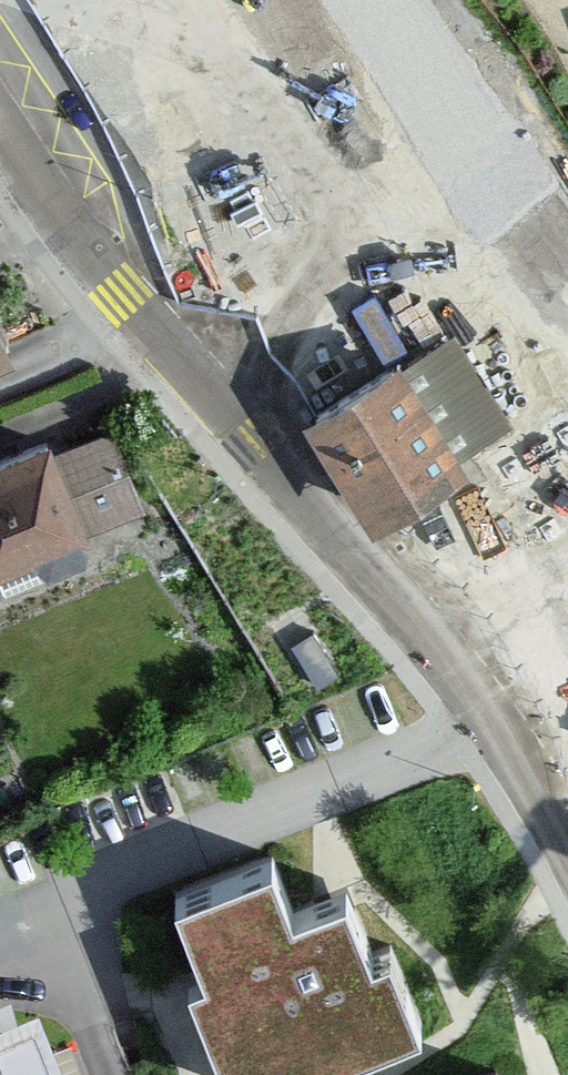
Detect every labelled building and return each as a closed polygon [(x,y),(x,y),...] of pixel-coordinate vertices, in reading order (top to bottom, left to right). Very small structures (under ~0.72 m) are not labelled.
[(152,191),(192,272),(314,212),(273,131),(152,191)] [(455,421),(474,452),(514,429),(459,336),(419,359),(455,421)] [(419,359),(314,421),(379,531),(403,517),(484,469),(474,452),(455,421),(419,359)] [(0,465),(0,573),(146,509),(112,430),(69,449),(64,437),(0,465)] [(313,636),(292,650),(318,690),(339,677),(313,636)] [(179,898),(207,971),(188,978),(227,1074),(271,1074),(322,1055),(325,1065),(421,1027),(390,949),(374,955),(349,893),(292,915),(270,862),(179,898)] [(72,1048),(56,1055),(41,1016),(0,1032),(0,1074),(83,1074),(72,1048)]
